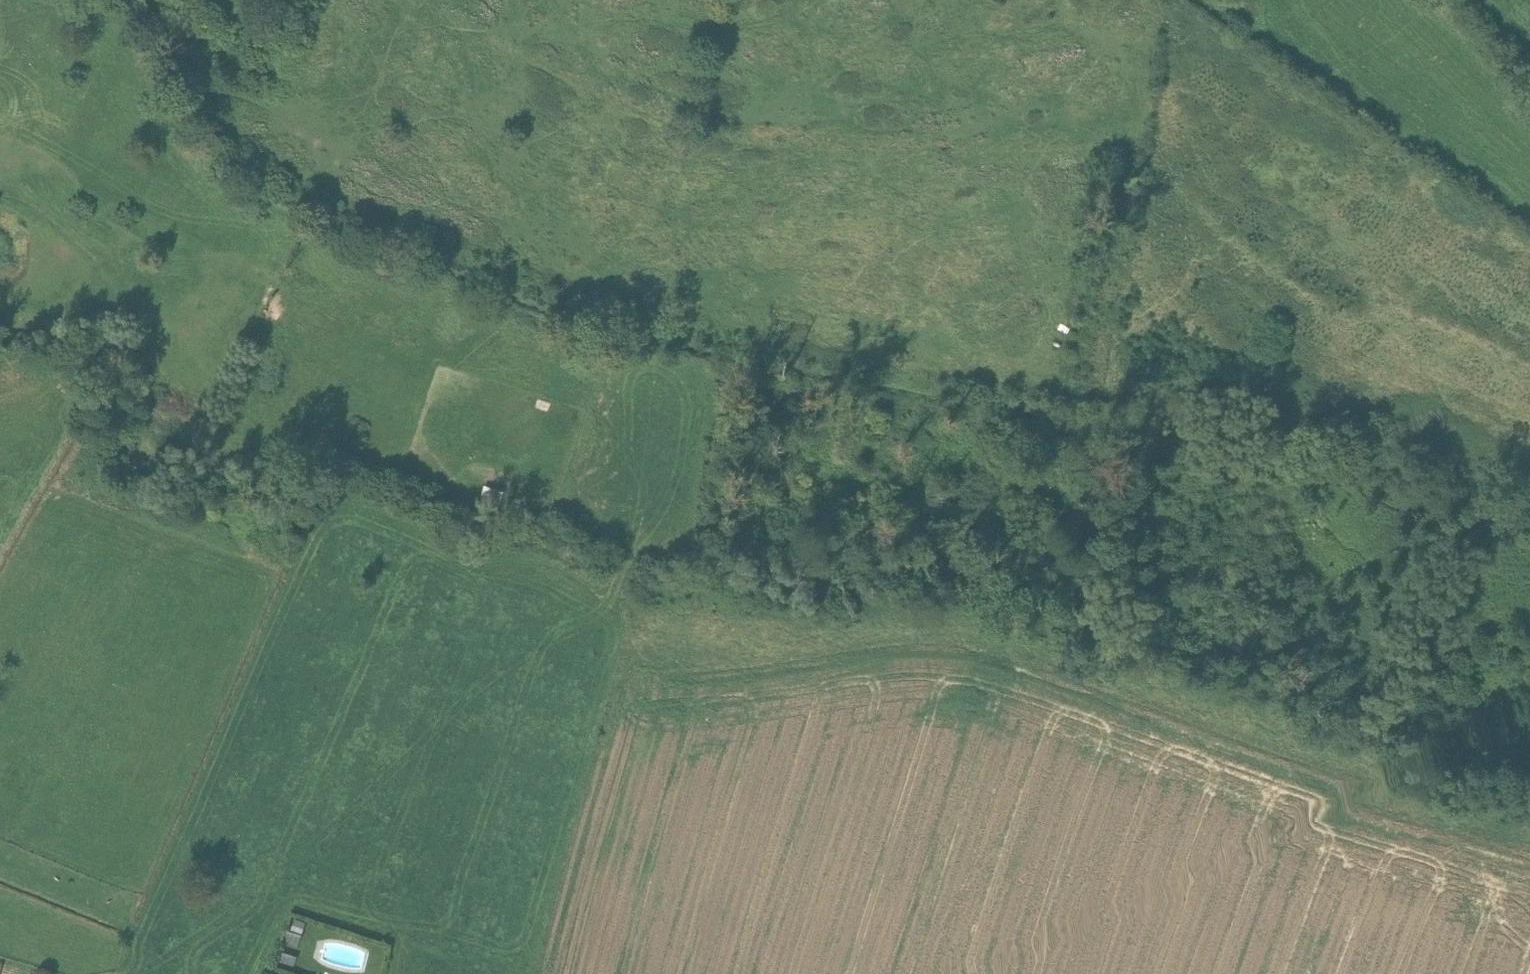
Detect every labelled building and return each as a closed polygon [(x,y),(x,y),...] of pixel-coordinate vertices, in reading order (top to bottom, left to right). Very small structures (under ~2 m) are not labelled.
[(275,973),(277,973),(279,973),(291,973),(294,965),(279,960),(275,973)]
